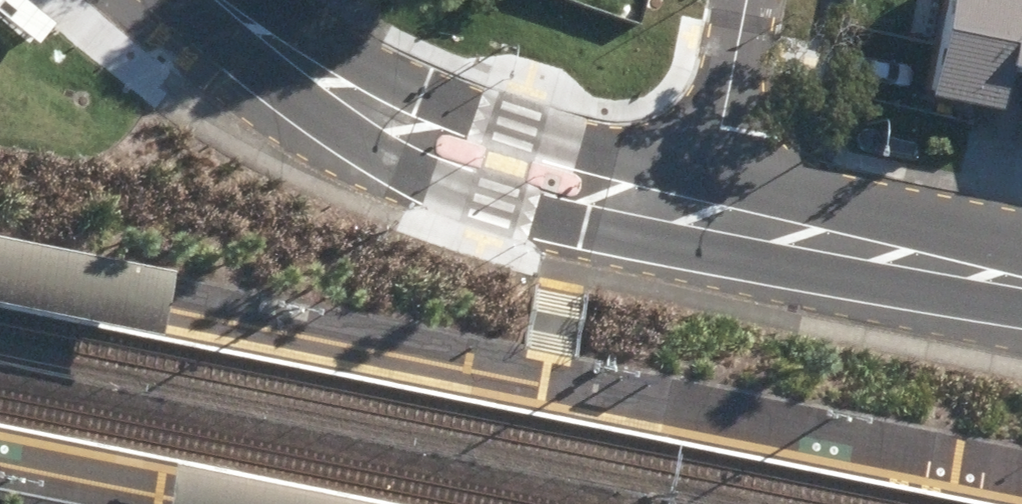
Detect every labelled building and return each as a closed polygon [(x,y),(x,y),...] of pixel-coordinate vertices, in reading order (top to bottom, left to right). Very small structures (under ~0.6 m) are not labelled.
[(892,103),(962,118),(970,78),(1021,88),(1021,0),(912,0),(892,103)] [(97,97),(128,123),(145,102),(114,77),(97,97)] [(140,342),(152,281),(0,250),(0,313),(140,342)]
